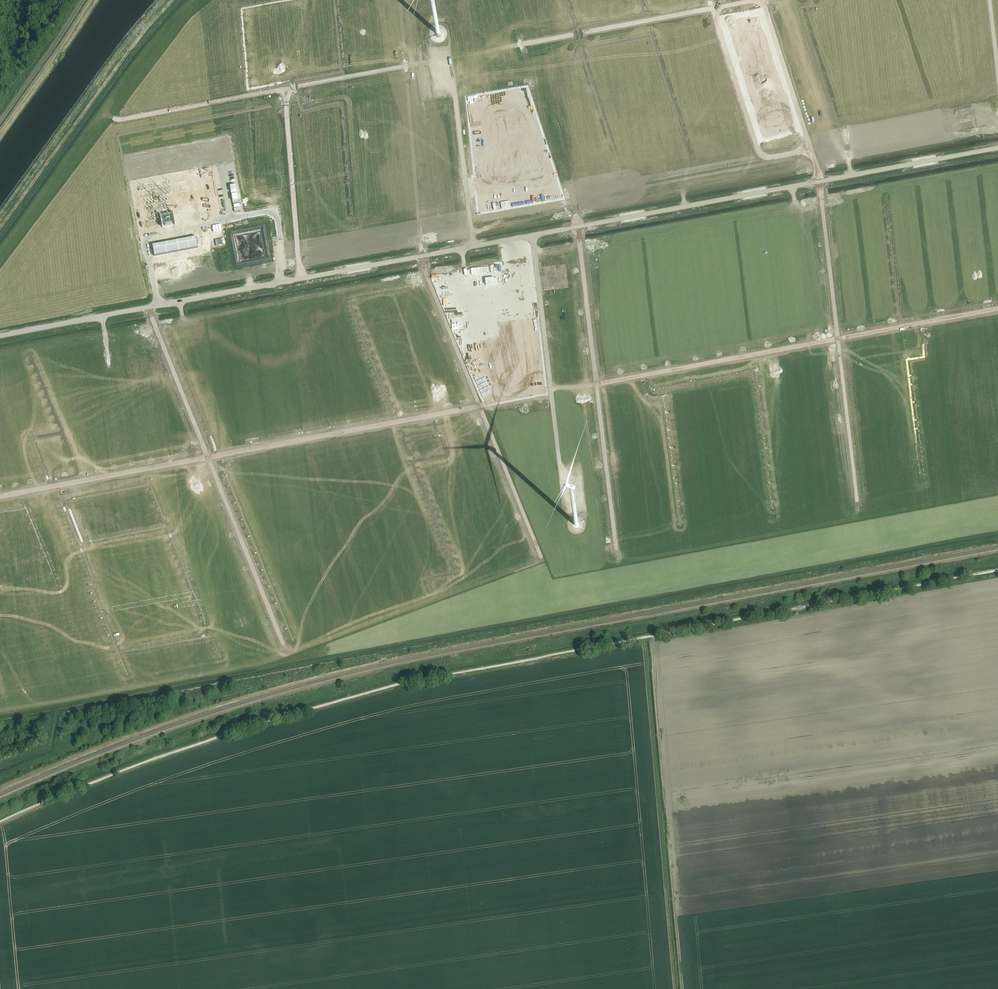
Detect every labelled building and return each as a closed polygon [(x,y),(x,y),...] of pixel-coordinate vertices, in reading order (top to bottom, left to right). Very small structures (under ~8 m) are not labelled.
[(233,233),(205,238),(206,247),(235,241),(233,233)] [(154,256),(197,248),(196,238),(152,246),(154,256)]
